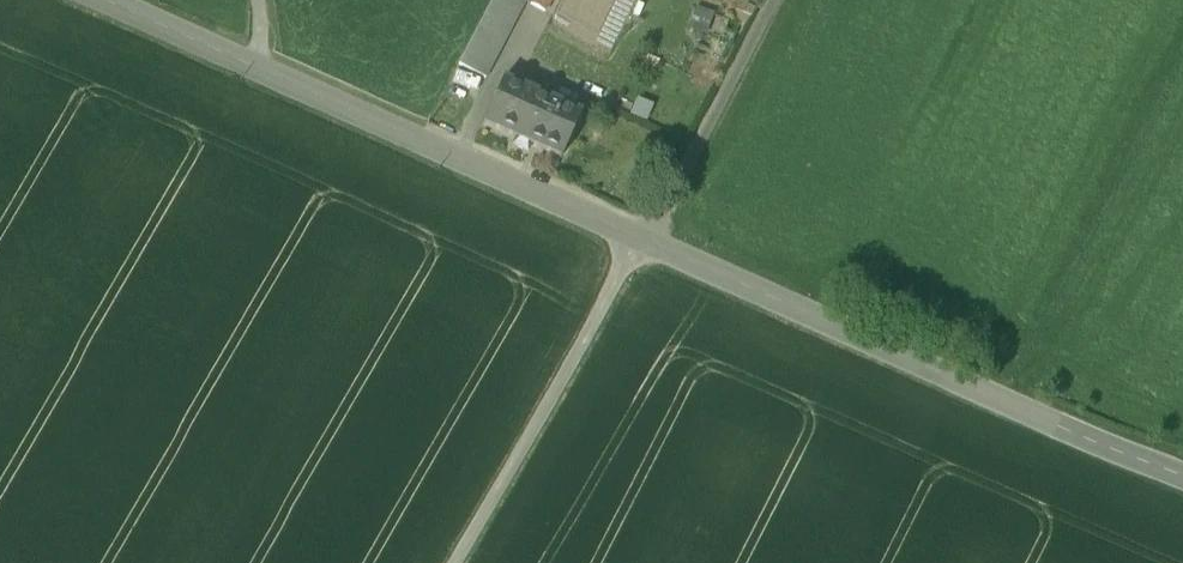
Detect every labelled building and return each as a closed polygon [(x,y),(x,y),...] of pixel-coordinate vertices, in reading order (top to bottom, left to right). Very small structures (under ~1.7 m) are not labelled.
[(486,78),(526,2),(521,0),(493,0),(459,64),(486,78)] [(531,4),(546,12),(552,0),(533,0),(531,4)] [(581,113),(503,79),(483,124),(561,158),(581,113)]
